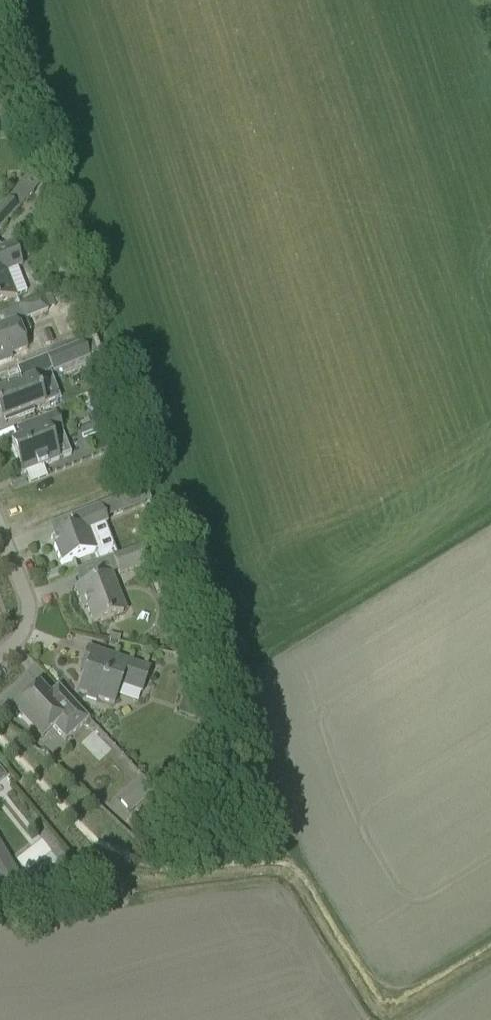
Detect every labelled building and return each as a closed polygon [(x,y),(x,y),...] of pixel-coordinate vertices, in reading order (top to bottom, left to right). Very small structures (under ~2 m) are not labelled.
[(7,199),(19,210),(34,193),(22,182),(7,199)] [(19,210),(7,199),(0,206),(0,230),(19,210)] [(15,298),(15,296),(26,292),(17,268),(22,266),(13,244),(0,249),(0,303),(15,298)] [(0,315),(0,328),(16,322),(16,323),(25,320),(25,321),(48,312),(42,298),(0,315)] [(95,338),(89,321),(77,326),(81,334),(74,337),(77,345),(95,338)] [(0,328),(0,364),(12,360),(11,356),(27,350),(16,323),(16,322),(0,328)] [(95,338),(77,345),(47,357),(53,374),(90,360),(94,372),(107,367),(95,338)] [(1,422),(17,416),(18,419),(34,413),(33,410),(45,405),(40,393),(30,397),(24,382),(0,391),(0,419),(1,422)] [(21,475),(71,456),(55,414),(17,429),(21,441),(10,445),(21,475)] [(140,490),(118,499),(124,513),(146,505),(140,490)] [(52,538),(51,539),(51,541),(54,547),(61,566),(80,558),(102,550),(94,530),(108,525),(106,520),(124,513),(118,499),(101,506),(101,505),(88,510),(70,517),(75,529),(54,537),(52,538)] [(148,515),(113,529),(121,551),(149,541),(156,538),(151,524),(148,515)] [(113,559),(119,576),(153,563),(146,546),(113,559)] [(80,603),(84,602),(93,625),(123,614),(108,575),(74,588),(80,603)] [(110,635),(108,641),(119,643),(120,638),(110,635)] [(84,674),(77,693),(86,696),(85,698),(95,702),(96,699),(114,705),(120,686),(124,675),(146,682),(150,670),(107,655),(88,648),(82,665),(79,672),(84,674)] [(88,720),(58,686),(49,695),(39,684),(24,697),(21,697),(15,703),(15,706),(12,708),(16,712),(15,715),(19,719),(22,719),(40,739),(53,728),(64,741),(88,720)] [(140,777),(117,799),(130,813),(153,791),(140,777)]
